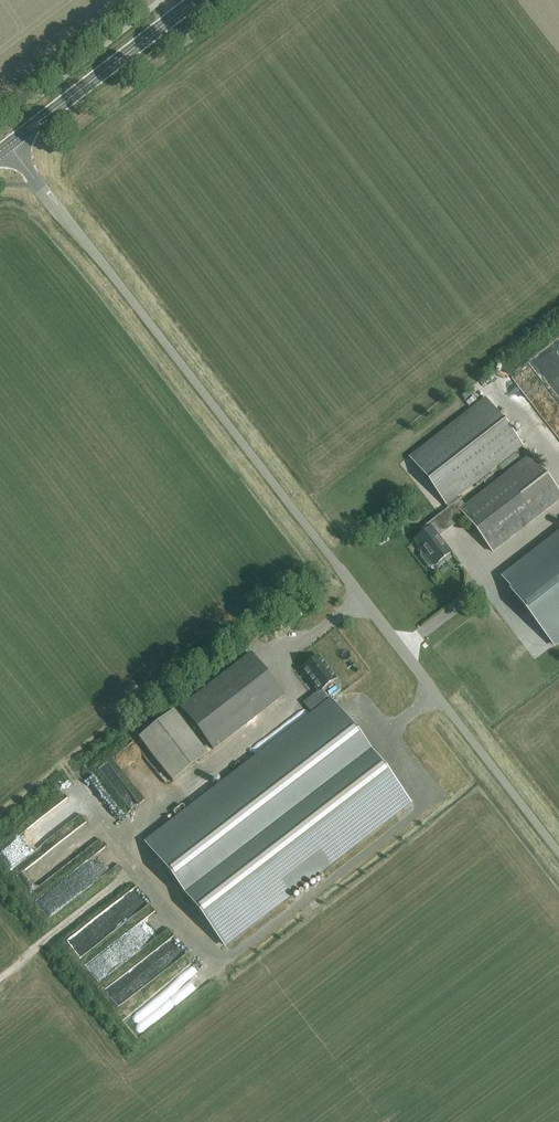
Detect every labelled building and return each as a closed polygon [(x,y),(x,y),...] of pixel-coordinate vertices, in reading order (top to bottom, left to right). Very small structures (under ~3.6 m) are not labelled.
[(551,338),(558,350),(558,332),(551,338)] [(505,376),(500,381),(515,399),(520,394),(505,376)] [(409,457),(446,505),(457,496),(522,446),(485,398),(409,457)] [(464,515),(493,552),(558,500),(558,493),(530,455),(465,506),(469,511),(464,515)] [(448,508),(424,527),(427,530),(431,527),(437,535),(464,515),(469,511),(465,506),(457,496),(446,505),(448,508)] [(431,527),(427,530),(415,540),(422,550),(420,552),(417,557),(426,567),(431,567),(434,565),(435,566),(451,553),(437,535),(431,527)] [(502,578),(555,645),(558,642),(558,534),(502,578)] [(214,749),(283,695),(251,653),(181,707),(214,749)] [(304,703),(313,715),(331,701),(322,689),(336,679),(318,656),(301,669),(320,694),(315,698),(314,695),(304,703)] [(331,701),(313,715),(146,843),(224,945),(409,803),(331,701)] [(207,754),(174,710),(139,738),(172,781),(207,754)] [(110,752),(104,758),(108,763),(115,757),(110,752)]
